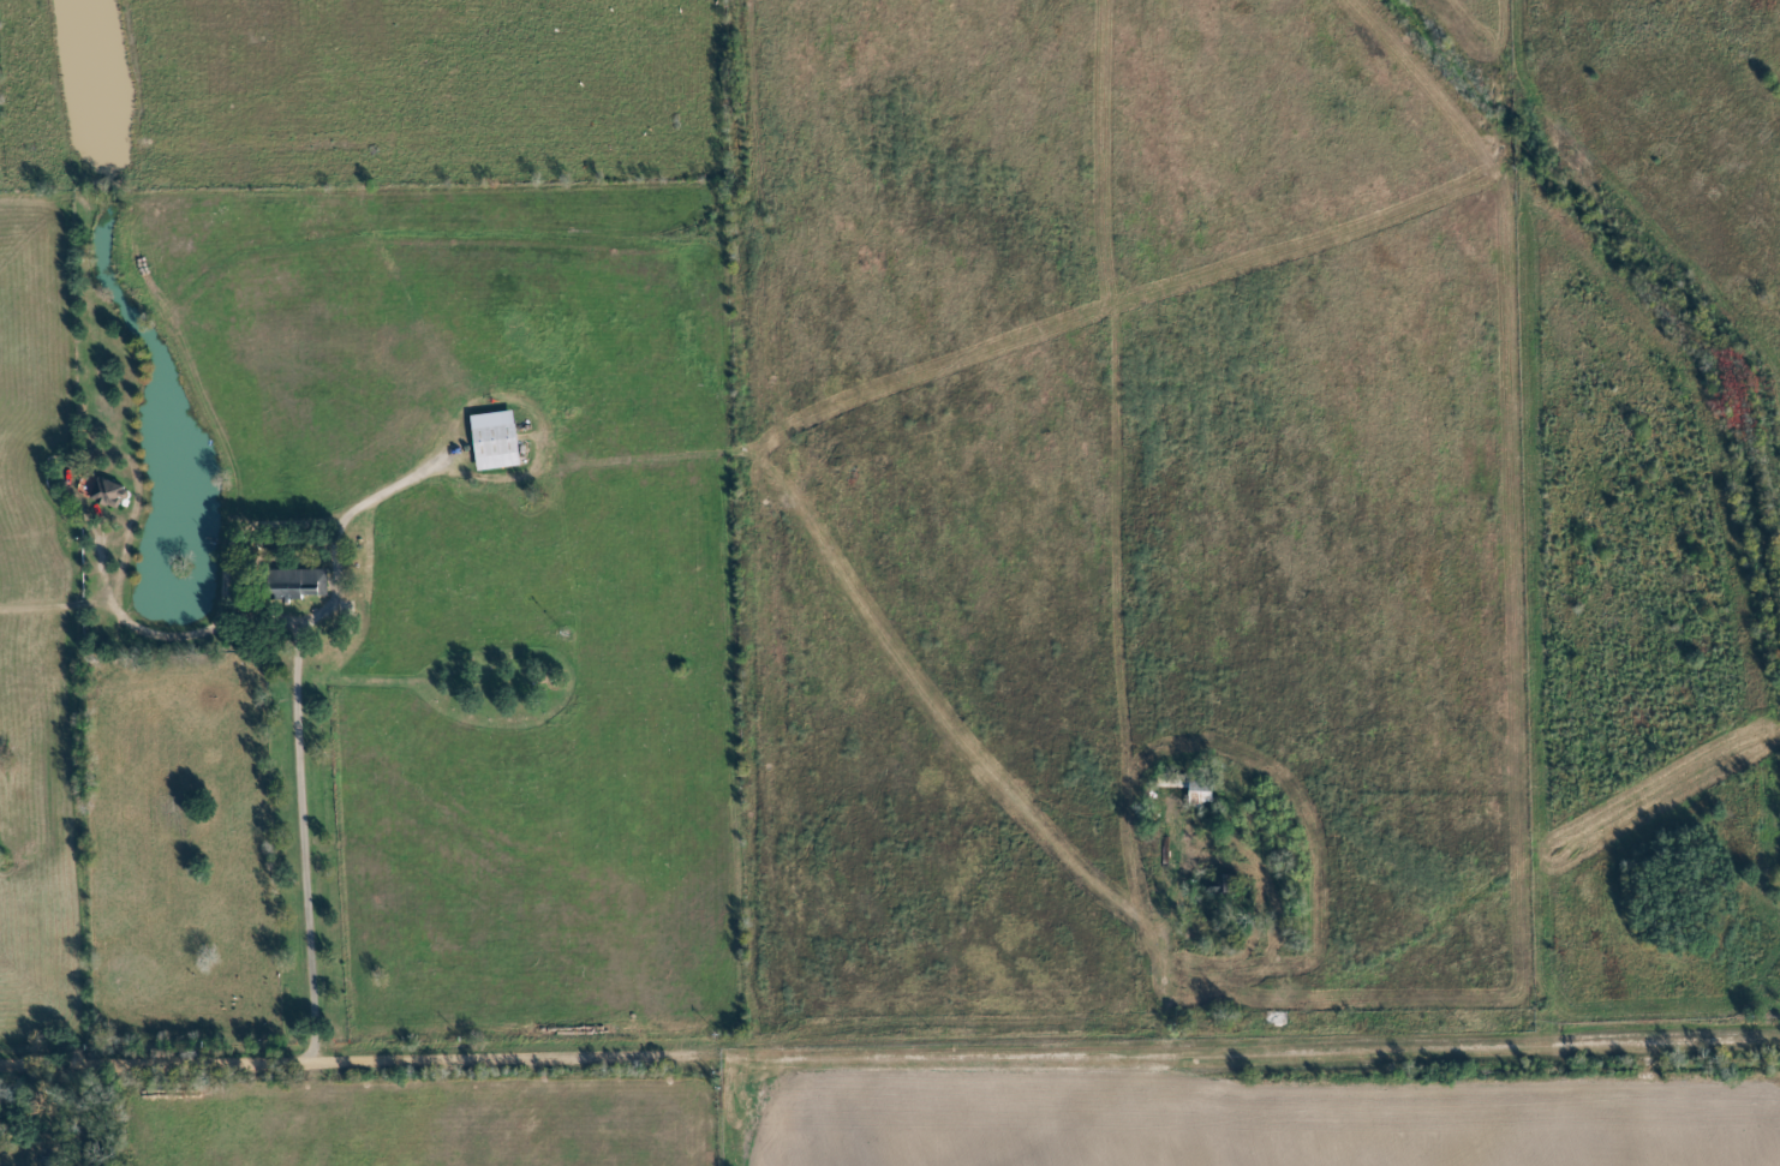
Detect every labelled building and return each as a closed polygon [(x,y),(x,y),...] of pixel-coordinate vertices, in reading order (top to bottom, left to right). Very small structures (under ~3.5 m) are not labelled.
[(481,470),(524,465),(518,411),(475,416),(481,470)] [(130,485),(98,480),(95,502),(127,507),(130,485)] [(331,597),(331,570),(280,570),(280,597),(331,597)]
